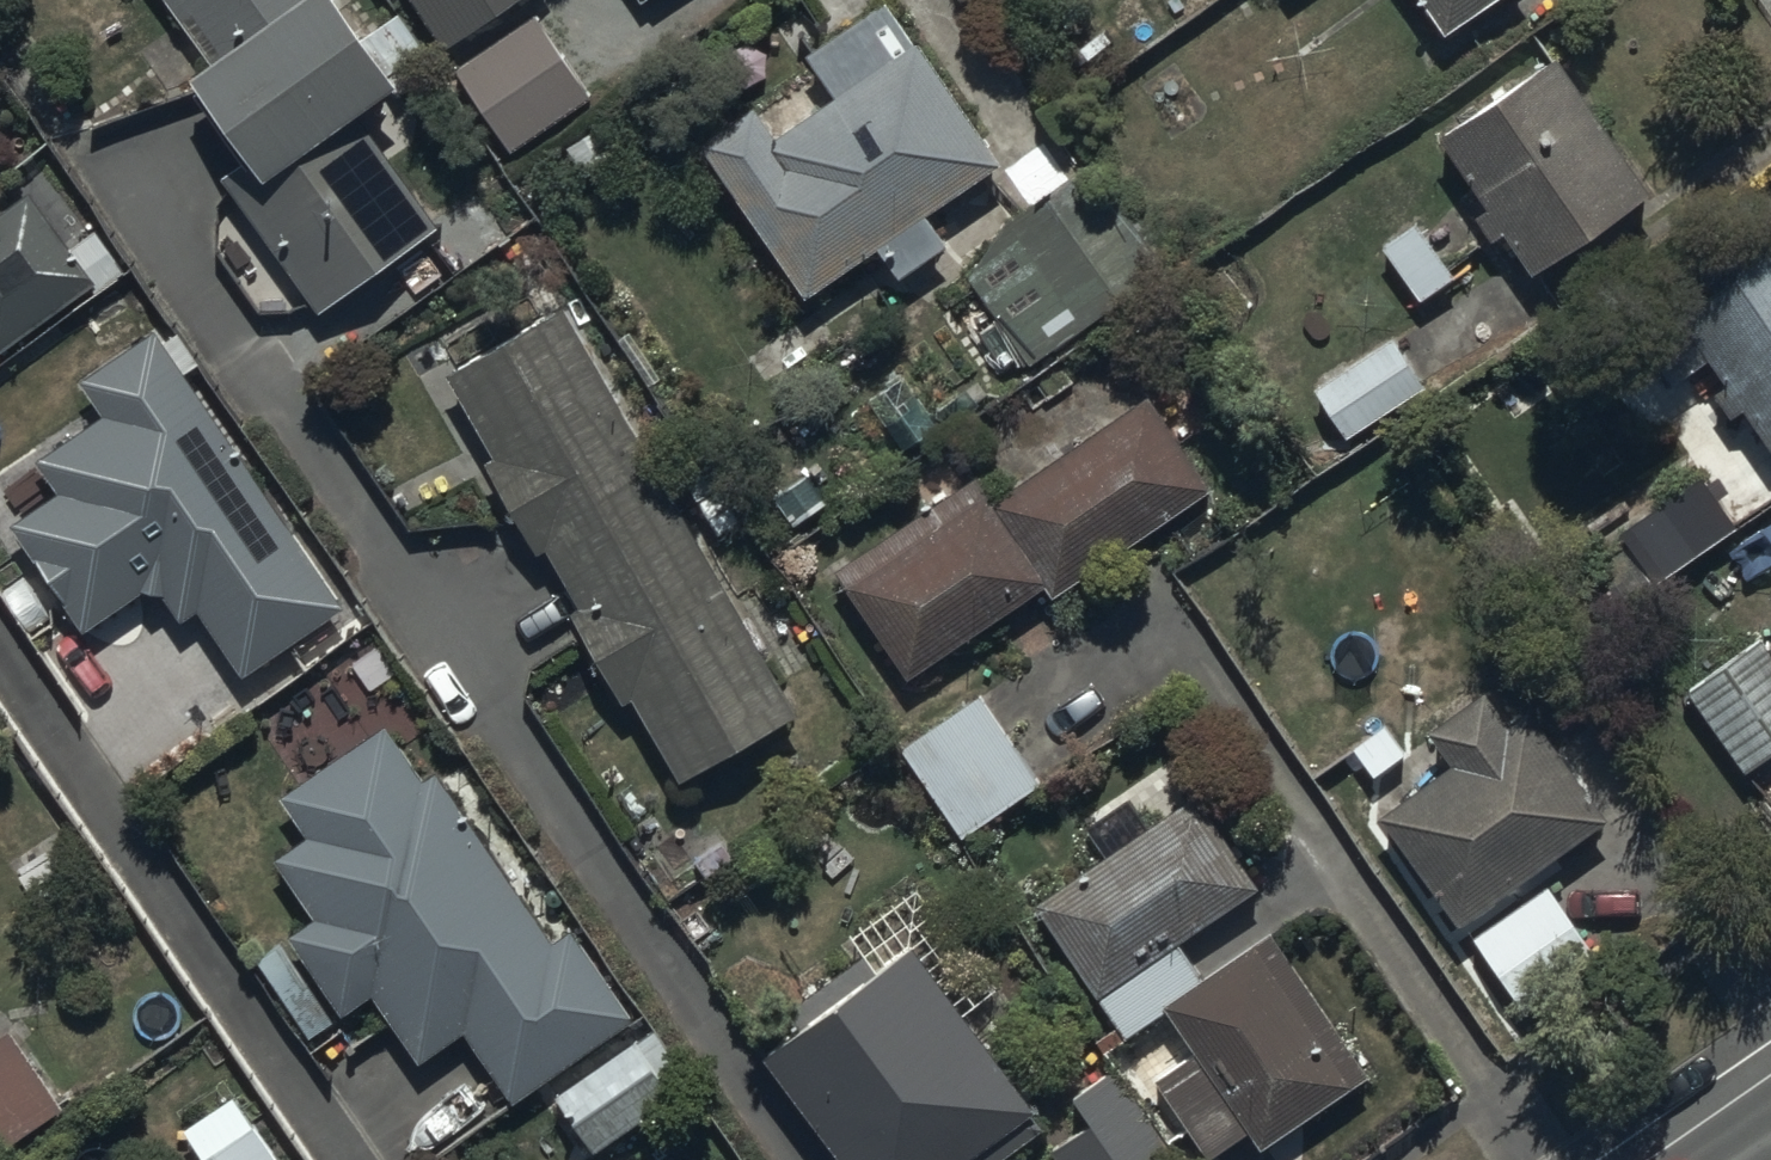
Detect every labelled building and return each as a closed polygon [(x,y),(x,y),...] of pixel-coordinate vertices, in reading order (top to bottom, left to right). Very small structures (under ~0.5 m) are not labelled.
[(215,72),(196,86),(251,162),(223,181),(323,319),(370,285),(389,312),(433,281),(412,251),(442,230),(363,120),(404,91),(395,77),(427,54),(399,15),(368,37),(341,0),(163,0),(215,72)] [(448,51),(522,0),(413,0),(448,51)] [(1448,39),(1505,0),(1422,0),(1448,39)] [(760,112),(704,147),(810,303),(883,253),(903,282),(950,250),(930,219),(1006,168),(924,45),(920,48),(890,4),(812,56),(842,100),(780,142),(760,112)] [(538,17),(458,73),(511,155),(595,101),(591,95),(621,76),(599,43),(568,63),(538,17)] [(1439,142),(1486,208),(1475,216),(1495,244),(1506,236),(1536,277),(1650,196),(1552,60),(1439,142)] [(958,259),(1032,367),(1169,273),(1095,165),(958,259)] [(2,354),(98,285),(32,193),(0,217),(0,351),(2,354)] [(1747,413),(1770,449),(1770,204),(1657,280),(1729,387),(1715,396),(1733,423),(1747,413)] [(1414,224),(1380,249),(1420,303),(1454,278),(1414,224)] [(803,717),(566,305),(448,373),(499,462),(491,466),(541,553),(548,549),(585,613),(576,618),(629,710),(637,706),(683,787),(803,717)] [(62,495),(13,528),(87,637),(147,597),(166,599),(184,623),(198,613),(250,682),(346,610),(156,335),(83,385),(108,421),(43,466),(62,495)] [(1313,392),(1344,441),(1424,390),(1393,341),(1313,392)] [(837,571),(913,684),(1051,591),(1056,599),(1215,492),(1152,398),(995,503),(977,477),(837,571)] [(1704,479),(1621,538),(1653,584),(1736,525),(1704,479)] [(1689,697),(1748,776),(1770,759),(1770,657),(1761,644),(1689,697)] [(1379,817),(1457,929),(1608,825),(1532,715),(1508,731),(1483,695),(1427,733),(1451,768),(1379,817)] [(902,747),(963,841),(1044,789),(1010,737),(1014,735),(993,702),(988,706),(981,696),(902,747)] [(425,784),(387,731),(283,801),(310,839),(277,863),(319,922),(292,941),(350,1020),(378,1000),(426,1066),(469,1036),(521,1108),(638,1023),(573,933),(558,944),(437,776),(425,784)] [(1168,1014),(1196,1056),(1156,1081),(1207,1159),(1215,1159),(1253,1135),(1264,1152),(1374,1081),(1278,933),(1206,979),(1184,945),(1263,894),(1202,800),(1152,832),(1129,797),(1086,826),(1109,861),(1037,908),(1116,1030),(1099,1041),(1109,1056),(1168,1014)] [(1547,889),(1472,940),(1515,1003),(1590,952),(1547,889)] [(840,1159),(980,1159),(1043,1114),(922,949),(882,979),(866,957),(801,1005),(820,1031),(772,1067),(840,1159)] [(9,1033),(0,1040),(0,1159),(22,1159),(72,1125),(9,1033)] [(637,1040),(556,1096),(598,1155),(679,1099),(637,1040)] [(1115,1069),(1073,1098),(1092,1126),(1053,1153),(1058,1159),(1177,1159),(1115,1069)] [(237,1099),(185,1134),(203,1159),(278,1159),(237,1099)]
